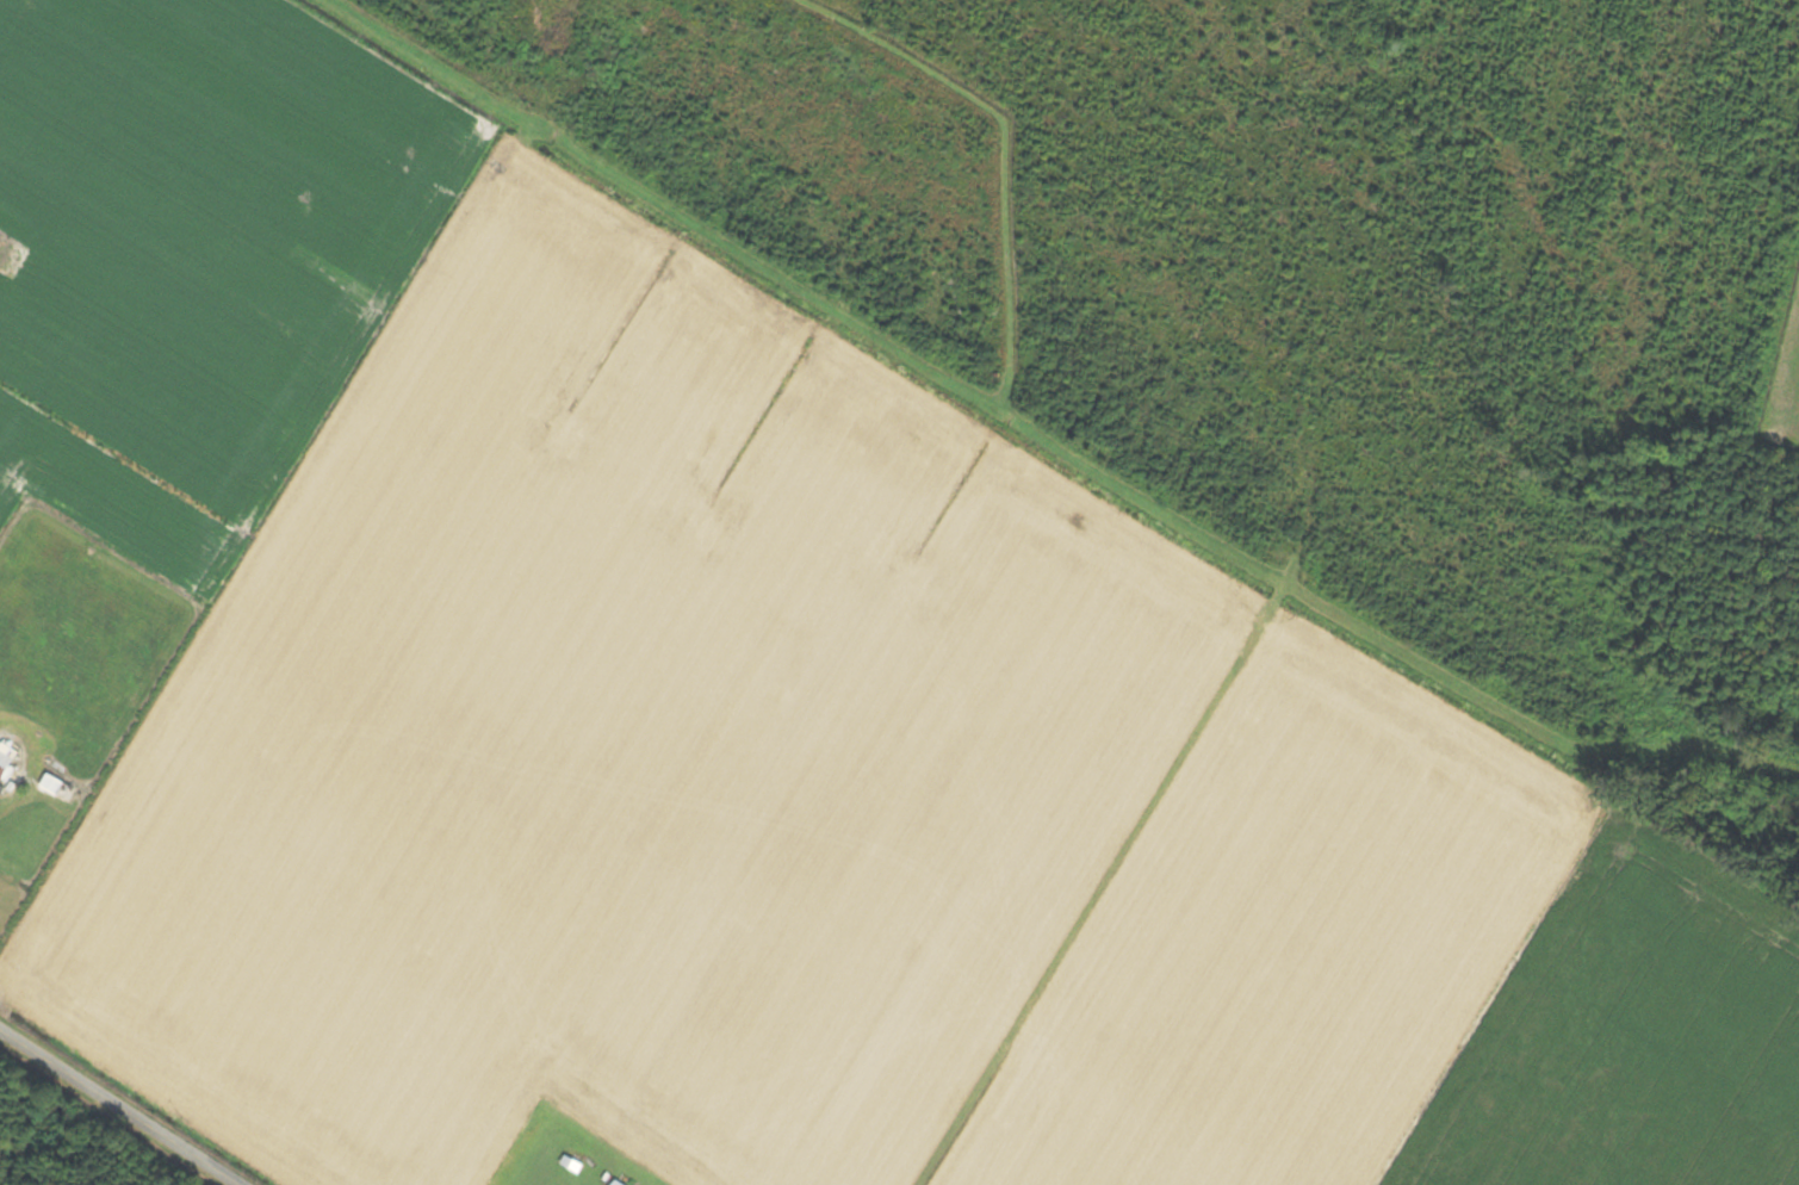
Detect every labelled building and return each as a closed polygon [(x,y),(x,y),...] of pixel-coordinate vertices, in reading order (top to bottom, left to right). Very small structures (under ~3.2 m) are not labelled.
[(14,770),(1,747),(0,748),(0,777),(14,770)] [(563,1164),(580,1171),(583,1164),(566,1157),(563,1164)]
